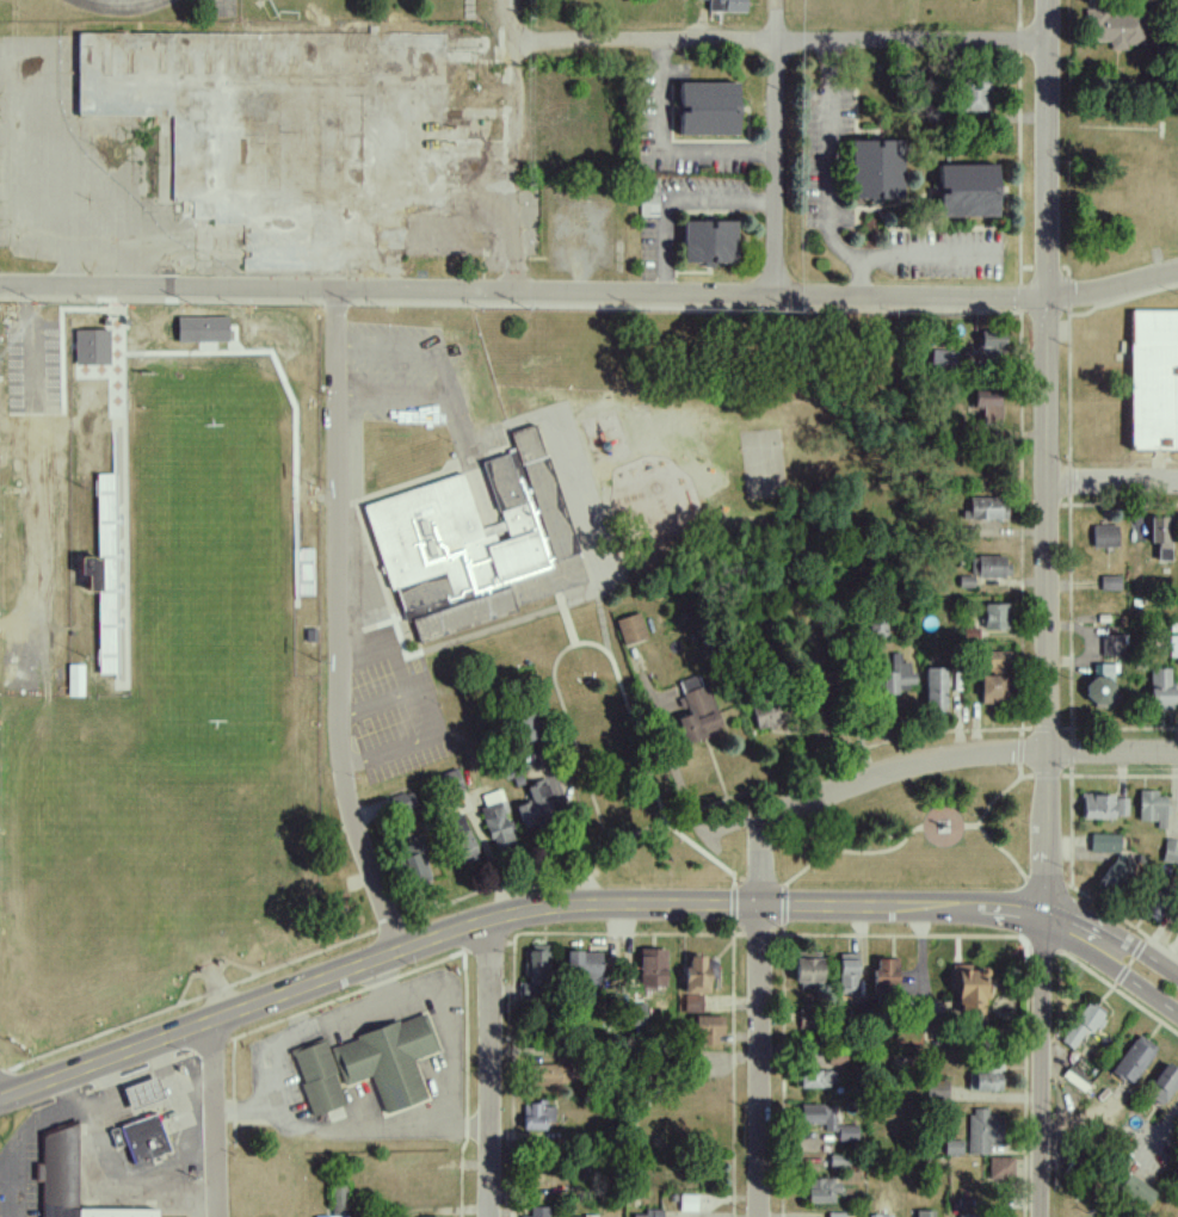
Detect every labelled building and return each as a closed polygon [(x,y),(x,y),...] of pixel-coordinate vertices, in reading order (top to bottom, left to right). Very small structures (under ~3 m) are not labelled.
[(744,12),(744,0),(707,0),(707,12),(744,12)] [(1110,41),(1110,49),(1125,49),(1126,44),(1141,45),(1142,14),(1084,12),(1084,41),(1110,41)] [(444,32),(73,32),(73,115),(168,115),(168,202),(189,202),(189,218),(211,218),(211,225),(241,225),(241,269),(377,269),(377,251),(404,251),(404,206),(444,206),(444,32)] [(962,111),(986,111),(986,78),(961,79),(962,111)] [(735,82),(676,82),(676,136),(736,135),(735,82)] [(901,140),(873,140),(848,139),(847,199),(900,199),(901,140)] [(937,218),(997,216),(996,164),(936,165),(936,190),(937,218)] [(638,217),(657,216),(656,179),(638,180),(638,217)] [(680,263),(732,264),(733,222),(681,220),(680,263)] [(1177,450),(1177,310),(1128,310),(1128,450),(1177,450)] [(227,317),(176,317),(176,341),(227,342),(227,317)] [(109,330),(74,329),(73,365),(108,365),(109,330)] [(979,330),(978,349),(1001,351),(1002,330),(979,330)] [(957,353),(931,348),(928,364),(954,368),(957,353)] [(1000,419),(999,390),(973,391),(973,408),(981,408),(982,420),(1000,419)] [(417,642),(558,596),(546,585),(543,582),(535,575),(550,570),(548,563),(571,555),(573,561),(556,567),(564,573),(569,588),(586,582),(579,562),(574,557),(577,554),(534,425),(509,433),(513,446),(506,454),(481,462),(500,523),(479,529),(461,473),(361,506),(387,586),(394,593),(402,617),(411,625),(417,642)] [(1006,519),(1006,497),(968,498),(968,511),(961,511),(961,520),(1006,519)] [(1170,518),(1149,518),(1149,543),(1157,543),(1157,561),(1171,560),(1170,518)] [(1092,547),(1117,547),(1116,525),(1092,525),(1092,547)] [(1007,577),(1007,555),(972,556),(973,578),(1007,577)] [(82,592),(94,592),(94,557),(74,557),(75,576),(82,576),(82,592)] [(1100,591),(1120,591),(1121,576),(1101,576),(1100,591)] [(983,630),(1007,629),(1007,604),(983,604),(983,630)] [(646,638),(638,613),(615,620),(623,645),(646,638)] [(1102,635),(1101,657),(1123,658),(1124,635),(1102,635)] [(980,705),(1007,704),(1006,652),(988,652),(989,676),(979,676),(980,705)] [(915,692),(914,672),(909,672),(908,662),(901,663),(900,653),(891,654),(892,671),(876,672),(877,693),(915,692)] [(82,665),(67,664),(66,696),(82,696),(82,665)] [(1113,664),(1089,664),(1088,704),(1112,704),(1113,664)] [(944,714),(945,668),(924,668),(924,713),(944,714)] [(1149,669),(1148,709),(1171,710),(1171,669),(1149,669)] [(682,745),(706,737),(705,732),(718,728),(701,674),(677,681),(688,714),(674,719),(682,745)] [(750,711),(758,732),(780,723),(772,702),(750,711)] [(461,789),(456,769),(442,773),(447,793),(461,789)] [(567,809),(556,775),(524,785),(529,800),(514,805),(520,824),(567,809)] [(420,818),(412,790),(391,797),(399,824),(420,818)] [(512,841),(500,790),(481,794),(484,806),(480,807),(489,846),(512,841)] [(1138,792),(1137,821),(1156,822),(1156,828),(1164,828),(1165,793),(1138,792)] [(1113,795),(1081,795),(1081,819),(1112,819),(1113,795)] [(1127,799),(1115,798),(1115,816),(1127,816),(1127,799)] [(476,855),(461,813),(441,820),(457,862),(476,855)] [(1118,853),(1118,835),(1090,834),(1089,852),(1118,853)] [(1177,865),(1177,842),(1165,840),(1161,862),(1177,865)] [(416,841),(396,849),(411,887),(430,880),(416,841)] [(519,994),(546,994),(547,944),(526,944),(526,982),(520,982),(519,994)] [(665,949),(638,948),(638,989),(655,989),(655,986),(665,986),(665,949)] [(601,983),(600,951),(565,952),(566,985),(601,983)] [(820,982),(820,952),(793,953),(793,983),(820,982)] [(856,953),(838,953),(839,991),(857,990),(856,953)] [(682,992),(707,992),(707,976),(714,976),(714,960),(704,960),(704,955),(688,955),(688,966),(683,966),(682,992)] [(872,959),(873,985),(898,985),(898,958),(872,959)] [(981,1020),(982,997),(987,997),(988,979),(984,979),(985,966),(956,965),(954,1019),(981,1020)] [(684,1012),(701,1012),(701,994),(684,994),(684,1012)] [(1101,1011),(1084,1001),(1061,1043),(1072,1049),(1078,1039),(1085,1042),(1101,1011)] [(798,1028),(809,1029),(810,1012),(799,1011),(798,1028)] [(424,1098),(411,1059),(436,1050),(424,1013),(328,1045),(342,1085),(370,1076),(382,1112),(424,1098)] [(723,1035),(723,1016),(692,1015),(692,1034),(700,1035),(700,1044),(716,1044),(716,1035),(723,1035)] [(1110,1071),(1129,1085),(1157,1048),(1137,1034),(1110,1071)] [(345,1103),(321,1039),(288,1052),(312,1115),(345,1103)] [(999,1091),(999,1060),(973,1061),(973,1091),(999,1091)] [(1177,1082),(1177,1072),(1165,1063),(1143,1093),(1161,1106),(1177,1082)] [(527,1085),(568,1084),(568,1064),(526,1065),(527,1085)] [(1068,1080),(1083,1092),(1090,1082),(1077,1072),(1076,1073),(1068,1067),(1062,1076),(1068,1080)] [(798,1088),(829,1088),(829,1071),(798,1071),(798,1088)] [(136,1108),(172,1095),(164,1073),(128,1086),(136,1108)] [(946,1080),(926,1081),(926,1099),(947,1098),(946,1080)] [(521,1130),(544,1130),(544,1123),(553,1123),(554,1105),(521,1104),(521,1130)] [(797,1123),(823,1124),(823,1131),(833,1131),(834,1106),(798,1104),(797,1123)] [(173,1150),(167,1135),(171,1133),(161,1107),(119,1123),(135,1165),(173,1150)] [(968,1154),(987,1155),(988,1144),(995,1144),(996,1115),(988,1115),(988,1109),(968,1109),(968,1154)] [(836,1140),(855,1141),(856,1126),(837,1126),(836,1140)] [(76,1208),(76,1129),(40,1129),(40,1163),(33,1163),(33,1181),(40,1181),(40,1216),(154,1216),(154,1209),(76,1208)] [(961,1140),(944,1140),(944,1154),(960,1155),(961,1140)] [(1012,1179),(1012,1158),(988,1157),(988,1179),(1012,1179)] [(1116,1189),(1143,1208),(1154,1192),(1126,1173),(1116,1189)] [(806,1203),(834,1202),(834,1193),(839,1193),(839,1179),(805,1180),(806,1203)] [(330,1216),(345,1216),(346,1185),(331,1185),(330,1216)] [(697,1195),(679,1195),(678,1211),(696,1212),(697,1195)] [(548,1207),(530,1207),(530,1216),(520,1216),(548,1216),(548,1207)] [(661,1209),(643,1209),(643,1214),(632,1214),(632,1216),(661,1216),(661,1209)]
